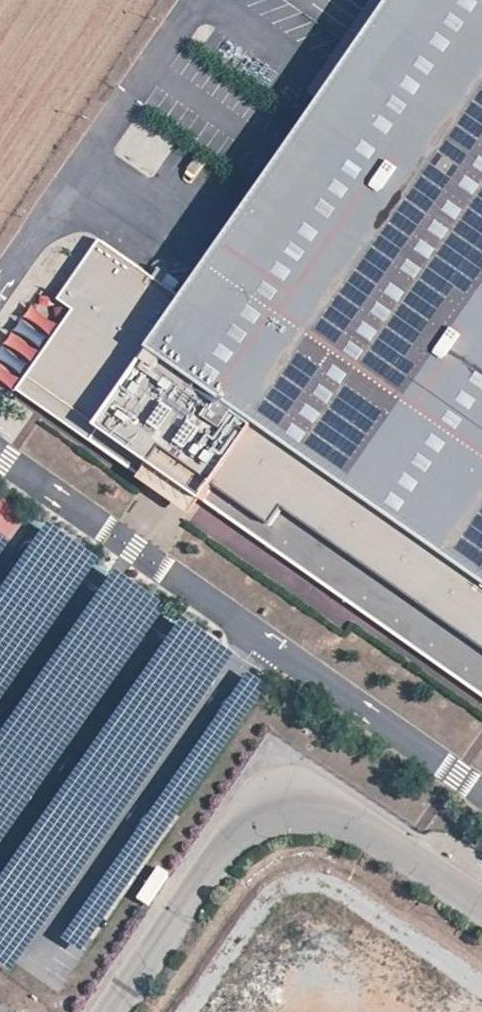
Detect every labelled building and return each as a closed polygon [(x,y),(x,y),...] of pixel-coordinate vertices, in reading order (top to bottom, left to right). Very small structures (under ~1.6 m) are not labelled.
[(326,109),(188,305),(100,244),(59,304),(74,314),(35,369),(175,466),(355,592),(361,583),(481,668),(481,0),(402,0),(326,109)] [(402,0),(377,0),(310,97),(326,109),(402,0)] [(23,388),(55,315),(25,302),(0,359),(0,378),(23,388)] [(175,466),(35,369),(27,381),(166,479),(175,466)] [(8,541),(27,516),(0,496),(0,535),(8,541)] [(47,520),(0,587),(0,699),(100,558),(47,520)] [(9,542),(0,536),(0,555),(9,542)] [(114,569),(0,729),(0,841),(167,606),(114,569)] [(361,583),(355,592),(481,681),(481,668),(361,583)] [(183,615),(0,874),(0,963),(10,970),(233,653),(183,615)] [(269,685),(248,670),(60,937),(81,952),(269,685)] [(170,874),(157,865),(136,897),(149,905),(170,874)]
